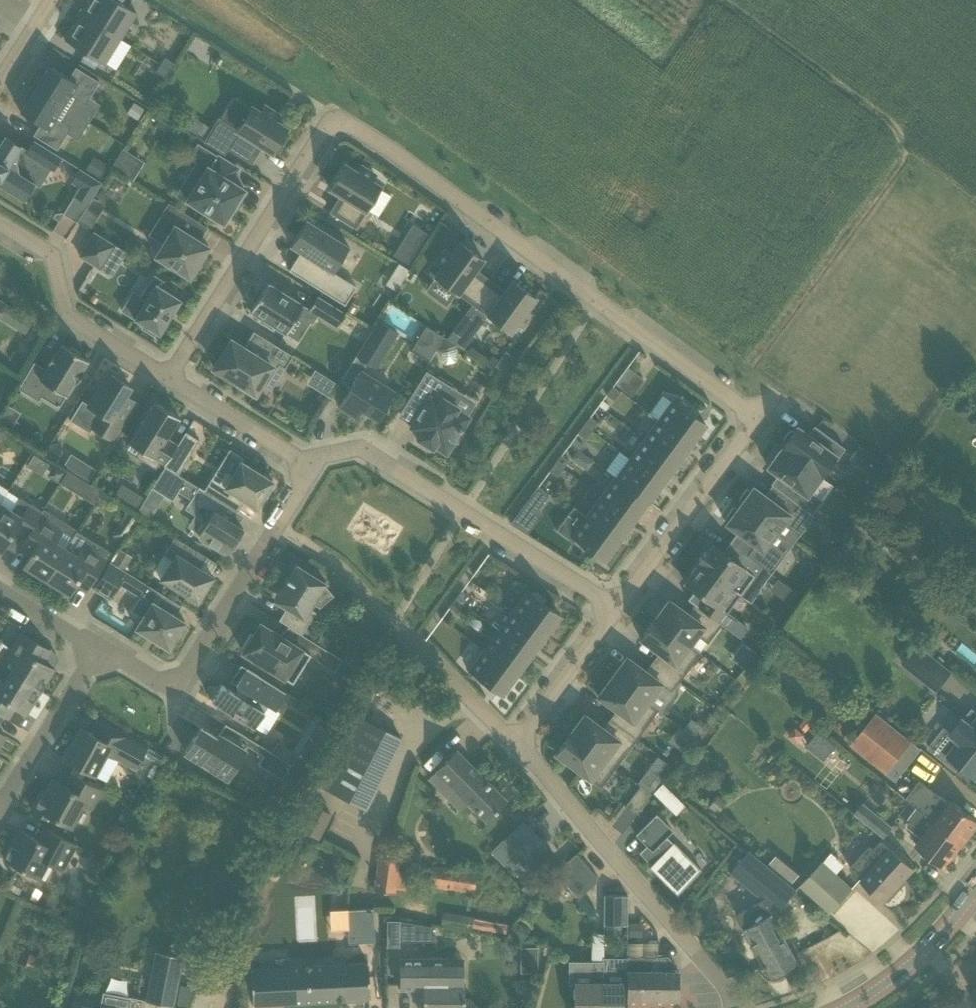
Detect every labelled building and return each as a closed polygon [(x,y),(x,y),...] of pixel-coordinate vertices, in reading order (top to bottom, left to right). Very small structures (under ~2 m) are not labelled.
[(81,14),(121,38),(136,13),(115,0),(90,0),(81,14)] [(81,14),(66,39),(106,63),(121,38),(81,14)] [(165,57),(160,64),(170,71),(175,64),(165,57)] [(160,64),(156,71),(166,77),(170,71),(160,64)] [(32,87),(63,106),(70,96),(85,105),(99,82),(76,67),(69,78),(49,66),(42,77),(39,75),(32,87)] [(33,135),(57,150),(72,126),(57,117),(63,106),(32,87),(24,99),(27,100),(20,112),(40,124),(33,135)] [(133,102),(127,113),(137,120),(144,109),(133,102)] [(223,154),(227,147),(251,162),(259,149),(257,149),(260,145),(272,152),(287,129),(274,121),(278,115),(264,106),(260,112),(251,107),(236,131),(217,119),(212,128),(205,139),(203,142),(223,154)] [(192,116),(185,128),(197,135),(197,134),(205,139),(212,128),(204,123),(192,116)] [(25,199),(45,166),(53,172),(62,157),(34,140),(28,150),(5,136),(0,144),(0,184),(25,199)] [(237,168),(197,143),(188,158),(206,170),(199,181),(190,175),(178,194),(223,223),(230,211),(235,214),(241,204),(237,201),(244,189),(230,180),(237,168)] [(113,167),(133,179),(145,159),(125,146),(113,167)] [(93,156),(85,170),(100,179),(108,165),(93,156)] [(330,211),(355,227),(380,187),(371,181),(375,175),(361,166),(357,172),(346,165),(345,164),(344,164),(344,165),(344,166),(330,187),(329,188),(330,188),(329,188),(331,189),(342,196),(340,200),(338,199),(330,211)] [(74,196),(88,204),(101,182),(79,168),(71,182),(79,187),(74,196)] [(154,255),(189,277),(208,247),(198,240),(207,227),(169,204),(150,235),(162,243),(154,255)] [(91,227),(96,218),(84,211),(84,212),(79,220),(91,227)] [(55,213),(53,217),(54,218),(59,221),(61,217),(63,214),(64,212),(61,212),(55,213)] [(289,270),(344,305),(356,286),(333,272),(349,247),(306,220),(290,245),(300,252),(289,270)] [(80,256),(100,268),(115,244),(94,232),(80,256)] [(435,276),(473,304),(490,280),(478,272),(477,273),(474,270),(481,260),(482,260),(483,259),(482,259),(482,258),(481,257),(481,258),(461,243),(460,242),(459,242),(459,243),(451,254),(446,250),(435,264),(441,268),(435,276)] [(404,247),(397,259),(408,265),(415,254),(404,247)] [(164,280),(154,274),(140,297),(133,292),(122,310),(144,324),(142,328),(154,335),(156,332),(159,334),(180,300),(160,287),(164,280)] [(473,304),(510,331),(517,322),(522,326),(532,312),(527,308),(534,298),(535,298),(535,297),(535,296),(534,295),(534,296),(514,281),(513,280),(512,280),(511,281),(512,281),(504,292),(500,290),(501,288),(490,280),(473,304)] [(274,325),(285,333),(296,317),(312,323),(317,315),(337,328),(345,314),(317,296),(309,309),(303,305),(303,304),(267,282),(262,290),(259,288),(252,300),(255,302),(250,310),(262,318),(260,321),(272,328),(274,325)] [(26,333),(33,322),(0,302),(0,317),(26,333)] [(378,320),(356,356),(366,363),(376,369),(398,333),(378,320)] [(419,333),(409,350),(429,362),(436,350),(443,337),(444,337),(424,325),(419,333)] [(457,325),(447,339),(457,345),(463,348),(472,336),(457,325)] [(214,368),(255,393),(266,376),(270,379),(279,365),(285,368),(292,355),(253,331),(246,343),(247,344),(244,348),(231,340),(214,368)] [(444,337),(436,350),(441,354),(441,361),(446,364),(455,362),(456,358),(454,349),(457,345),(447,339),(444,337)] [(34,363),(19,388),(38,401),(41,396),(48,385),(66,396),(75,381),(77,382),(83,372),(82,371),(88,360),(81,356),(81,353),(72,347),(69,349),(62,344),(56,354),(54,353),(48,364),(50,365),(47,370),(34,363)] [(496,366),(507,375),(516,363),(505,354),(496,366)] [(615,384),(621,389),(634,372),(628,368),(615,384)] [(349,389),(338,406),(356,417),(361,409),(377,419),(385,406),(387,408),(394,397),(392,396),(395,391),(362,370),(350,387),(349,389)] [(82,401),(71,419),(90,431),(92,427),(112,440),(136,402),(125,396),(130,387),(108,373),(88,405),(82,401)] [(427,374),(401,416),(402,417),(403,414),(424,427),(417,439),(420,441),(418,443),(428,449),(430,447),(433,448),(435,446),(446,453),(454,440),(457,441),(468,424),(471,418),(467,415),(444,401),(451,389),(444,385),(427,374)] [(325,376),(317,390),(330,398),(338,384),(325,376)] [(606,394),(613,400),(620,392),(612,386),(606,394)] [(659,420),(691,444),(691,443),(704,425),(705,426),(705,425),(705,424),(688,411),(691,408),(679,399),(676,403),(673,400),(659,420)] [(602,401),(599,405),(606,410),(609,405),(602,401)] [(136,456),(156,469),(160,462),(165,465),(178,445),(167,438),(180,417),(154,402),(129,443),(140,449),(136,456)] [(590,416),(583,424),(591,430),(598,422),(590,416)] [(644,440),(676,463),(677,463),(690,444),(690,445),(691,444),(659,420),(644,440)] [(577,432),(585,439),(591,430),(583,424),(577,432)] [(845,448),(814,426),(808,435),(797,427),(794,430),(789,431),(783,438),(784,444),(782,447),(822,476),(831,463),(833,464),(845,448)] [(164,466),(178,475),(199,440),(186,432),(178,445),(165,465),(164,466)] [(630,459),(662,483),(663,482),(662,482),(676,464),(676,463),(644,440),(630,459)] [(822,501),(810,492),(822,476),(782,447),(767,467),(778,475),(771,484),(788,496),(812,514),(822,501)] [(577,448),(570,457),(579,463),(585,455),(577,448)] [(569,461),(561,454),(555,463),(563,469),(569,461)] [(616,478),(648,502),(649,501),(648,501),(662,483),(630,459),(616,478)] [(878,459),(868,472),(880,481),(890,468),(878,460),(878,459)] [(198,487),(237,511),(237,510),(232,507),(239,496),(256,507),(263,496),(266,498),(274,486),(271,484),(273,481),(241,461),(233,474),(226,470),(223,475),(220,473),(213,475),(204,490),(199,486),(198,487)] [(84,462),(77,474),(88,481),(92,474),(96,469),(84,462)] [(548,471),(556,477),(563,469),(555,463),(548,471)] [(48,476),(59,483),(66,472),(55,465),(48,476)] [(200,539),(224,553),(229,552),(229,551),(235,549),(240,542),(238,536),(243,529),(218,513),(224,504),(236,511),(237,511),(198,487),(184,479),(178,475),(164,466),(151,488),(172,500),(176,491),(190,499),(185,509),(206,522),(199,534),(200,539)] [(68,470),(60,483),(72,490),(80,478),(68,470)] [(601,497),(633,521),(633,520),(647,502),(648,502),(616,478),(616,477),(601,497)] [(549,494),(538,486),(526,502),(537,510),(549,494)] [(783,520),(799,532),(812,514),(788,496),(780,507),(753,486),(750,490),(746,489),(739,499),(741,502),(739,505),(775,531),(783,520)] [(131,489),(123,502),(135,509),(143,497),(131,489)] [(1,551),(14,529),(26,537),(38,518),(42,511),(20,497),(12,511),(1,504),(0,504),(0,551),(1,551)] [(587,516),(619,540),(619,539),(632,521),(633,521),(601,497),(587,516)] [(775,531),(739,505),(737,508),(733,506),(725,516),(728,520),(726,523),(754,544),(747,554),(770,571),(791,543),(775,531)] [(587,516),(573,507),(556,530),(584,550),(587,547),(604,560),(605,559),(618,540),(618,541),(619,540),(587,516)] [(119,523),(112,536),(120,541),(137,515),(126,508),(123,516),(119,523)] [(26,537),(22,543),(33,550),(30,555),(24,566),(32,571),(33,574),(41,580),(44,578),(47,580),(65,551),(72,539),(38,518),(26,537)] [(160,579),(198,602),(213,577),(200,568),(207,557),(174,537),(163,555),(172,560),(160,579)] [(65,551),(47,580),(49,581),(49,585),(57,590),(61,588),(69,594),(79,579),(90,586),(111,552),(94,542),(90,550),(84,546),(77,558),(65,551)] [(696,566),(737,596),(749,580),(758,587),(770,571),(747,554),(740,565),(712,544),(708,549),(707,548),(696,563),(697,564),(696,566)] [(120,549),(112,562),(124,569),(132,556),(120,549)] [(110,561),(93,588),(104,595),(114,581),(119,584),(151,604),(136,628),(148,636),(147,637),(156,643),(157,641),(168,649),(176,636),(181,639),(188,627),(183,625),(185,622),(175,616),(181,606),(146,583),(127,572),(121,568),(110,561)] [(296,565),(277,596),(289,603),(286,607),(278,620),(292,628),(302,634),(316,612),(310,608),(313,602),(319,606),(332,595),(324,586),(325,583),(296,565)] [(700,609),(717,621),(724,611),(725,612),(737,596),(696,566),(688,577),(696,583),(692,588),(695,590),(688,600),(700,609)] [(476,585),(472,591),(477,594),(481,589),(476,585)] [(461,590),(455,599),(463,604),(469,596),(461,590)] [(513,612),(545,636),(545,635),(559,617),(560,616),(559,616),(560,615),(543,602),(545,599),(533,590),(531,593),(528,591),(513,612)] [(449,607),(457,613),(463,604),(455,599),(449,607)] [(654,619),(688,644),(689,644),(696,634),(706,642),(719,623),(717,621),(700,609),(693,618),(670,601),(669,600),(669,601),(668,600),(667,601),(668,601),(655,619),(654,619)] [(499,631),(531,655),(531,654),(544,636),(545,636),(513,612),(499,631)] [(658,666),(677,680),(699,651),(689,644),(688,644),(654,619),(654,620),(641,637),(640,638),(641,639),(640,639),(641,640),(642,639),(665,656),(658,666)] [(250,633),(241,648),(244,650),(242,652),(259,662),(285,679),(294,664),(302,669),(310,655),(334,671),(342,659),(302,634),(292,628),(285,638),(260,623),(253,635),(250,633)] [(485,650),(517,674),(517,673),(530,655),(531,655),(499,631),(485,650)] [(0,648),(0,666),(40,691),(53,669),(43,663),(38,660),(46,648),(21,633),(11,650),(3,645),(2,645),(0,648)] [(901,662),(937,691),(952,672),(917,644),(901,662)] [(485,681),(502,694),(503,693),(503,692),(516,674),(517,674),(485,650),(470,670),(473,672),(471,675),(483,684),(485,681)] [(611,677),(646,702),(647,701),(660,683),(670,690),(677,680),(658,666),(651,676),(626,657),(626,658),(625,657),(624,658),(625,659),(612,676),(611,677)] [(3,716),(8,719),(15,707),(26,713),(40,691),(0,666),(0,714),(3,716)] [(212,701),(254,728),(264,711),(263,710),(267,704),(275,709),(286,692),(246,668),(236,685),(237,685),(233,692),(222,685),(212,701)] [(615,723),(635,738),(657,708),(647,701),(646,702),(611,677),(598,695),(598,696),(599,697),(599,696),(622,713),(615,723)] [(712,691),(705,701),(714,708),(721,698),(712,691)] [(975,777),(975,775),(975,774),(975,712),(971,709),(937,755),(957,769),(960,765),(975,777)] [(895,779),(921,748),(876,712),(868,721),(862,716),(845,738),(895,779)] [(569,734),(614,766),(635,738),(615,723),(608,733),(585,716),(585,715),(584,714),(584,715),(583,715),(583,716),(570,733),(569,734)] [(322,788),(365,809),(401,738),(358,716),(322,788)] [(690,717),(683,727),(693,733),(700,724),(690,717)] [(805,718),(800,725),(807,730),(812,723),(805,718)] [(81,728),(64,758),(94,775),(106,753),(118,759),(136,769),(148,747),(137,741),(129,736),(99,720),(91,734),(81,728)] [(258,764),(282,779),(291,764),(225,723),(217,737),(201,727),(185,752),(203,763),(203,762),(228,777),(248,746),(263,755),(258,764)] [(795,727),(788,736),(797,744),(804,735),(795,727)] [(817,731),(807,746),(826,759),(836,744),(817,731)] [(557,754),(600,786),(614,766),(569,734),(557,752),(556,752),(556,753),(557,754)] [(454,789),(486,821),(506,800),(456,750),(435,770),(436,771),(429,778),(446,796),(454,789)] [(659,756),(654,763),(667,772),(672,766),(659,756)] [(51,816),(70,826),(82,803),(90,808),(101,789),(68,771),(61,783),(53,779),(50,785),(52,786),(48,793),(42,790),(32,810),(50,820),(51,816)] [(964,842),(975,826),(975,820),(963,809),(952,801),(949,805),(918,783),(906,800),(917,809),(964,842)] [(660,784),(654,790),(661,797),(667,791),(660,784)] [(625,806),(636,814),(651,794),(640,786),(625,806)] [(277,815),(287,798),(274,791),(264,808),(277,815)] [(717,794),(709,807),(718,814),(727,801),(717,794)] [(855,814),(885,837),(893,826),(864,803),(855,814)] [(301,829),(318,838),(330,814),(313,805),(301,829)] [(927,855),(944,868),(964,842),(917,809),(906,823),(925,837),(918,847),(927,855)] [(517,812),(500,829),(536,866),(554,848),(517,812)] [(650,868),(652,867),(661,875),(659,877),(677,894),(701,870),(666,836),(672,830),(655,814),(634,835),(645,846),(638,853),(650,865),(649,867),(650,868)] [(4,860),(39,879),(48,863),(62,871),(76,845),(45,827),(38,840),(21,830),(4,860)] [(865,852),(849,869),(863,881),(868,886),(884,900),(912,869),(897,855),(892,850),(882,841),(874,849),(869,855),(865,852)] [(747,853),(731,874),(764,901),(779,913),(783,907),(795,892),(762,865),(747,853)] [(557,872),(579,897),(599,879),(577,854),(557,872)] [(85,873),(101,881),(110,865),(94,856),(85,873)] [(770,863),(793,880),(798,874),(775,856),(770,863)] [(375,890),(396,893),(397,889),(402,889),(404,873),(399,872),(401,861),(379,858),(375,890)] [(802,886),(830,912),(852,889),(843,880),(823,862),(802,886)] [(431,865),(428,890),(452,894),(452,890),(466,892),(466,894),(475,895),(478,872),(431,865)] [(529,880),(522,888),(530,897),(538,888),(529,880)] [(605,924),(622,924),(622,896),(605,896),(605,924)] [(764,901),(735,917),(763,966),(767,964),(774,977),(776,976),(778,980),(788,975),(785,971),(798,964),(798,963),(789,946),(776,923),(772,915),(764,901)] [(350,929),(350,942),(374,941),(372,908),(333,910),(335,930),(350,929)] [(445,911),(442,925),(471,930),(474,916),(445,911)] [(432,941),(432,926),(401,921),(399,921),(399,941),(432,941)] [(513,922),(508,936),(524,942),(529,928),(513,922)] [(641,925),(628,925),(628,937),(641,936),(641,925)] [(47,974),(55,947),(43,944),(40,955),(31,952),(26,969),(47,974)] [(533,968),(534,946),(522,946),(522,968),(533,968)] [(173,1006),(182,956),(156,951),(153,968),(146,1001),(173,1006)] [(400,989),(423,989),(422,999),(423,1007),(464,1007),(463,998),(464,982),(464,957),(449,957),(400,956),(400,989)] [(625,983),(626,1000),(678,1000),(678,979),(678,971),(675,971),(675,964),(668,957),(626,957),(626,963),(625,983)] [(250,969),(252,1005),(370,999),(368,963),(271,968),(250,969)] [(600,983),(602,983),(602,963),(592,963),(593,983),(573,983),(573,1007),(600,1007),(600,983)] [(625,983),(626,963),(603,963),(602,963),(602,983),(600,983),(600,1007),(623,1007),(623,1000),(622,983),(625,983)] [(180,985),(177,1004),(187,1006),(193,987),(180,985)] [(142,999),(130,996),(102,991),(99,1007),(140,1007),(142,999)]
